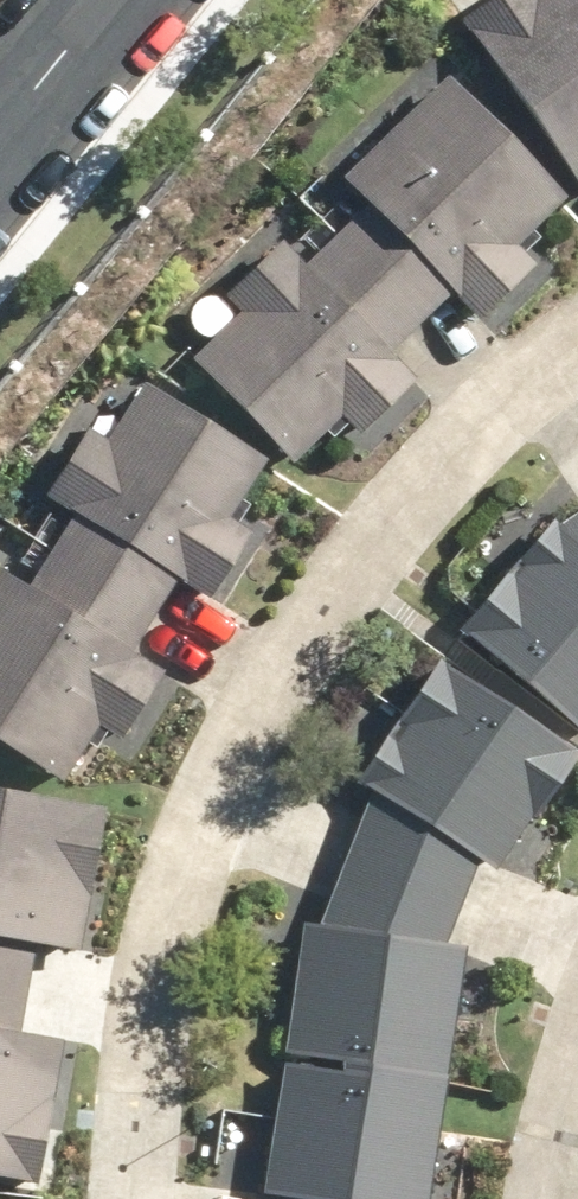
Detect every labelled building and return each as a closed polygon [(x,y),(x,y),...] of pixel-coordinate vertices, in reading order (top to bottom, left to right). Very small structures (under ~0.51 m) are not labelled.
[(458,20),(577,187),(577,0),(486,0),(458,20)] [(369,206),(343,230),(426,318),(451,294),(477,321),(536,265),(515,244),(566,196),(452,78),(344,181),(369,206)] [(426,318),(343,230),(309,263),(286,238),(226,293),(242,311),(195,358),(294,461),(342,416),(358,434),(415,379),(389,352),(426,318)] [(78,512),(54,550),(154,615),(174,582),(205,602),(247,534),(226,521),(262,462),(145,388),(115,439),(90,423),(46,492),(78,512)] [(569,540),(555,525),(460,633),(577,728),(577,533),(569,540)] [(54,550),(32,585),(3,567),(0,571),(0,743),(59,780),(94,726),(119,742),(161,675),(129,653),(154,615),(54,550)] [(494,868),(569,756),(440,667),(363,782),(379,793),(354,857),(456,901),(473,856),(494,868)] [(30,992),(37,948),(80,956),(104,807),(0,789),(0,987),(30,992)] [(436,950),(456,901),(354,857),(321,934),(307,932),(290,1053),(346,1061),(344,1068),(437,1083),(456,954),(436,950)] [(0,987),(0,1176),(40,1183),(63,1043),(23,1036),(30,992),(0,987)] [(344,1068),(343,1078),(288,1068),(270,1194),(286,1196),(285,1198),(420,1198),(437,1083),(344,1068)]
